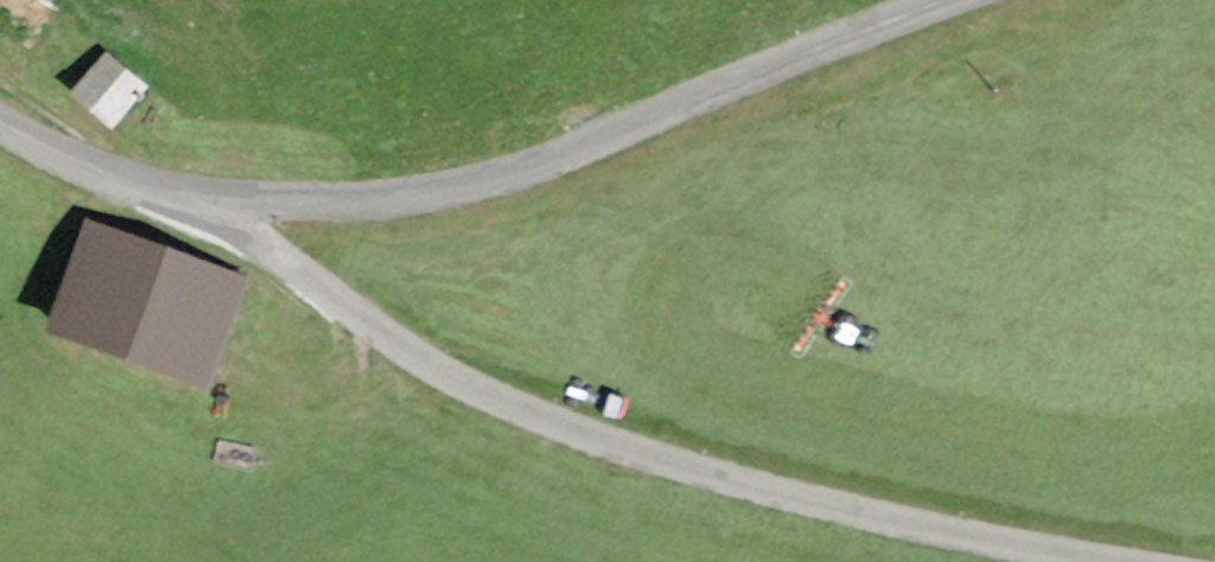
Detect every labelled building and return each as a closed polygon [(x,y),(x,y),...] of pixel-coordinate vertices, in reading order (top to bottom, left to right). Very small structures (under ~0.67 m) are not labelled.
[(116,122),(144,77),(102,51),(74,96),(116,122)] [(242,284),(94,232),(60,329),(208,381),(242,284)]
